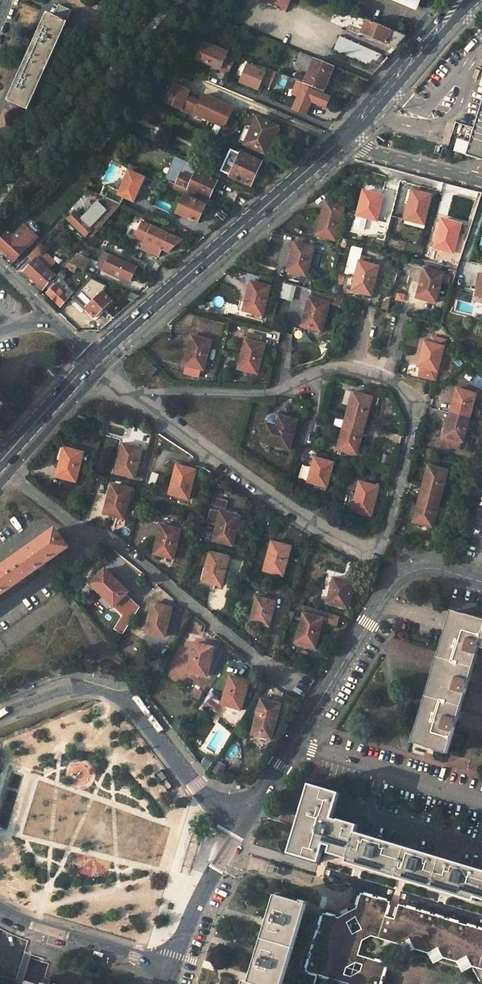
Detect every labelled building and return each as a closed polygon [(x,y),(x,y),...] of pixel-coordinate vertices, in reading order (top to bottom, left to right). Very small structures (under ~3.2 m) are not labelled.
[(48,14),(29,57),(49,66),(75,11),(62,5),(55,17),(48,14)] [(360,33),(396,48),(407,36),(366,20),(360,33)] [(383,55),(340,36),(334,51),(368,65),(371,60),(375,63),(381,56),(382,57),(383,55)] [(216,69),(229,74),(235,60),(226,57),(229,52),(204,42),(197,59),(217,67),(216,69)] [(293,78),(323,90),(333,68),(301,54),(294,70),(296,71),(293,78)] [(375,63),(371,60),(368,65),(367,68),(376,73),(382,67),(388,60),(382,57),(381,56),(375,63)] [(49,66),(29,57),(9,101),(29,110),(49,66)] [(270,87),(277,72),(267,68),(266,73),(248,65),(241,82),(259,90),(262,83),(270,87)] [(281,76),(276,89),(297,97),(292,110),(305,115),(311,102),(326,108),(331,96),(281,76)] [(187,113),(194,100),(187,97),(190,91),(174,83),(165,103),(187,113)] [(194,100),(187,113),(194,116),(195,114),(210,121),(219,102),(204,95),(200,103),(194,100)] [(219,102),(210,121),(224,128),(223,131),(232,135),(238,123),(229,119),(234,109),(219,102)] [(465,155),(481,160),(481,102),(465,155)] [(145,106),(142,110),(156,117),(158,112),(145,106)] [(257,117),(243,144),(265,155),(279,127),(257,117)] [(443,148),(440,155),(450,158),(452,150),(443,148)] [(231,175),(230,177),(250,186),(261,163),(241,153),(240,154),(231,150),(221,170),(231,175)] [(194,163),(177,155),(175,160),(192,167),(194,163)] [(192,167),(175,160),(166,179),(169,181),(188,189),(188,188),(209,198),(218,180),(199,171),(201,167),(194,163),(192,167)] [(105,196),(121,203),(124,196),(134,201),(145,177),(129,170),(120,190),(110,186),(105,196)] [(169,181),(166,186),(181,192),(181,193),(184,196),(188,189),(169,181)] [(166,186),(163,194),(177,200),(181,192),(166,186)] [(198,223),(209,199),(188,189),(184,196),(177,213),(198,223)] [(365,191),(358,215),(375,220),(383,197),(365,191)] [(412,191),(405,219),(423,224),(431,195),(412,191)] [(75,212),(68,219),(85,236),(89,231),(93,235),(121,203),(105,196),(99,202),(82,218),(75,212)] [(326,201),(317,235),(335,240),(344,206),(326,201)] [(398,235),(402,218),(391,216),(386,232),(398,235)] [(404,223),(422,227),(423,224),(405,219),(404,223)] [(442,219),(434,248),(452,253),(460,225),(442,219)] [(158,256),(168,234),(142,221),(135,237),(144,241),(141,248),(158,256)] [(0,238),(0,247),(14,261),(26,249),(37,237),(24,225),(13,237),(7,231),(0,238)] [(296,242),(287,271),(306,276),(314,248),(296,242)] [(29,256),(35,262),(38,257),(45,250),(47,248),(41,243),(29,256)] [(50,268),(56,261),(45,250),(38,257),(50,268)] [(104,251),(97,266),(104,269),(112,254),(104,251)] [(112,254),(104,269),(130,281),(137,266),(112,254)] [(83,269),(88,260),(76,255),(68,263),(83,269)] [(148,261),(135,256),(131,263),(144,269),(148,261)] [(35,262),(25,273),(43,289),(56,273),(50,268),(38,257),(35,262)] [(359,262),(352,290),(371,295),(379,268),(359,262)] [(424,269),(416,298),(436,303),(444,274),(424,269)] [(46,292),(59,307),(75,293),(61,278),(66,274),(62,270),(46,288),(49,290),(46,292)] [(251,282),(243,310),(262,315),(270,287),(251,282)] [(100,289),(91,298),(94,301),(86,308),(95,317),(112,300),(100,289)] [(119,295),(131,301),(138,294),(126,289),(119,295)] [(311,298),(310,298),(302,326),(320,331),(331,295),(313,290),(311,298)] [(191,336),(184,365),(185,365),(201,369),(203,370),(211,341),(191,336)] [(425,341),(417,367),(420,367),(418,376),(434,381),(446,340),(432,336),(430,343),(425,341)] [(246,340),(238,368),(257,374),(265,345),(246,340)] [(201,369),(185,365),(183,372),(199,376),(201,369)] [(151,366),(146,372),(152,377),(157,370),(151,366)] [(475,395),(456,389),(449,413),(450,413),(468,418),(475,395)] [(372,397),(353,391),(345,420),(364,425),(372,397)] [(460,440),(462,440),(468,418),(450,413),(443,435),(445,436),(443,443),(458,447),(460,440)] [(260,442),(289,450),(297,420),(278,415),(272,416),(268,418),(265,422),(260,442)] [(337,448),(356,453),(364,425),(345,420),(337,448)] [(122,443),(114,473),(135,478),(142,448),(122,443)] [(64,447),(57,477),(76,482),(83,452),(64,447)] [(314,457),(307,481),(326,486),(333,462),(314,457)] [(177,464),(169,494),(186,499),(195,469),(177,464)] [(446,472),(428,466),(420,494),(438,499),(446,472)] [(359,482),(352,511),(370,516),(377,487),(359,482)] [(112,484),(104,514),(124,519),(131,489),(112,484)] [(412,521),(431,526),(439,500),(438,499),(420,494),(412,521)] [(218,526),(214,541),(231,546),(239,517),(226,513),(229,502),(214,498),(208,523),(218,526)] [(161,525),(154,553),(172,558),(180,530),(161,525)] [(11,560),(24,579),(68,548),(55,529),(44,537),(11,560)] [(271,542),(264,571),(282,576),(290,547),(271,542)] [(211,553),(203,582),(221,586),(228,557),(211,553)] [(24,579),(11,560),(0,568),(0,596),(24,579)] [(106,569),(91,583),(114,607),(129,593),(106,569)] [(334,578),(327,603),(345,608),(352,583),(334,578)] [(303,605),(306,594),(294,590),(291,602),(303,605)] [(257,597),(251,622),(269,627),(275,602),(257,597)] [(152,603),(145,632),(165,636),(172,607),(152,603)] [(304,614),(297,643),(315,648),(322,619),(321,618),(323,611),(308,607),(306,614),(304,614)] [(440,657),(473,667),(479,647),(481,637),(481,622),(453,613),(443,645),(440,657)] [(194,643),(187,672),(207,676),(214,647),(194,643)] [(440,657),(427,700),(460,710),(473,667),(440,657)] [(230,676),(221,704),(240,709),(249,681),(230,676)] [(262,699),(252,733),(270,739),(280,705),(262,699)] [(217,705),(210,700),(204,707),(211,713),(217,705)] [(460,710),(427,700),(413,744),(446,754),(460,710)] [(207,754),(202,762),(209,767),(214,759),(207,754)] [(162,770),(156,775),(168,790),(173,786),(162,770)] [(310,786),(289,853),(319,862),(324,845),(331,848),(329,854),(346,859),(355,833),(357,826),(338,820),(338,822),(332,820),(339,795),(310,786)] [(355,833),(346,859),(346,863),(394,877),(403,847),(355,833)] [(403,847),(394,877),(428,887),(437,858),(403,847)] [(473,901),(475,897),(481,899),(481,871),(437,858),(428,887),(473,901)] [(479,927),(479,929),(476,929),(476,926),(468,924),(467,926),(459,923),(459,921),(450,919),(450,921),(445,919),(446,917),(435,914),(435,916),(430,915),(431,913),(421,910),(421,912),(417,911),(417,908),(407,906),(406,907),(398,905),(397,908),(396,908),(393,917),(395,918),(394,920),(386,918),(386,915),(388,916),(391,906),(389,905),(390,903),(387,902),(388,899),(378,897),(378,899),(373,898),(374,896),(364,892),(363,894),(361,894),(360,897),(358,896),(355,906),(357,907),(356,910),(347,914),(338,919),(335,918),(336,915),(327,912),(327,915),(324,914),(323,917),(321,916),(318,925),(320,926),(319,931),(317,930),(314,940),(316,940),(314,945),(312,944),(309,954),(311,954),(309,959),(308,958),(305,968),(307,969),(306,972),(309,973),(309,975),(317,978),(318,976),(323,977),(322,979),(331,982),(331,980),(342,983),(345,983),(383,983),(384,981),(382,981),(383,976),(385,977),(388,967),(386,967),(387,964),(385,963),(388,952),(395,948),(474,972),(480,983),(481,983),(481,928),(479,927)] [(278,896),(265,940),(295,948),(309,903),(304,902),(303,903),(278,896)] [(251,983),(252,983),(284,983),(295,948),(265,940),(253,979),(251,983)]
